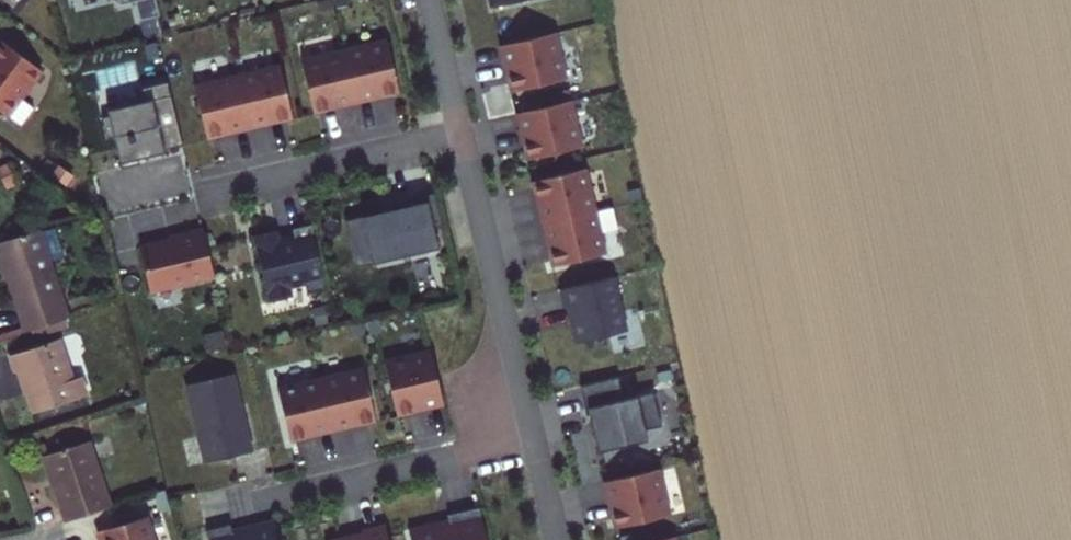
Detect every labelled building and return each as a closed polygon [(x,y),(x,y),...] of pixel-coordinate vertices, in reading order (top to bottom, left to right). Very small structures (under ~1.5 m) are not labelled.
[(556,31),(497,44),(508,94),(567,81),(556,31)] [(4,110),(40,64),(0,33),(0,106),(4,110)] [(383,36),(339,47),(353,104),(397,93),(383,36)] [(339,47),(299,57),(313,114),(353,104),(339,47)] [(236,71),(252,131),(295,120),(279,60),(236,71)] [(252,131),(236,71),(193,83),(209,142),(252,131)] [(147,96),(108,105),(123,170),(92,177),(101,219),(196,198),(169,80),(145,86),(147,96)] [(574,99),(517,111),(526,156),(584,144),(574,99)] [(533,180),(543,224),(599,211),(588,167),(533,180)] [(426,196),(341,217),(354,268),(438,246),(426,196)] [(599,211),(543,224),(553,268),(609,255),(599,211)] [(71,314),(40,223),(0,237),(0,258),(25,330),(71,314)] [(312,224),(255,236),(268,300),(326,289),(312,224)] [(203,226),(138,241),(150,291),(214,276),(203,226)] [(614,277),(562,290),(575,342),(627,329),(614,277)] [(84,377),(75,380),(61,338),(10,355),(16,372),(19,371),(32,411),(89,392),(84,377)] [(429,345),(382,355),(394,413),(442,403),(429,345)] [(361,364),(317,374),(331,434),(374,423),(361,364)] [(236,372),(186,383),(203,461),(254,450),(236,372)] [(331,434),(317,374),(276,384),(290,444),(331,434)] [(613,386),(590,390),(601,443),(648,433),(647,429),(662,426),(655,390),(615,398),(613,386)] [(63,519),(108,504),(86,440),(42,455),(63,519)] [(659,468),(600,480),(609,527),(669,516),(659,468)] [(406,527),(409,539),(487,539),(480,510),(406,527)] [(146,514),(97,529),(100,539),(154,539),(146,514)] [(205,530),(208,539),(279,539),(276,524),(232,534),(229,524),(205,530)] [(321,539),(386,539),(382,525),(321,539)]
